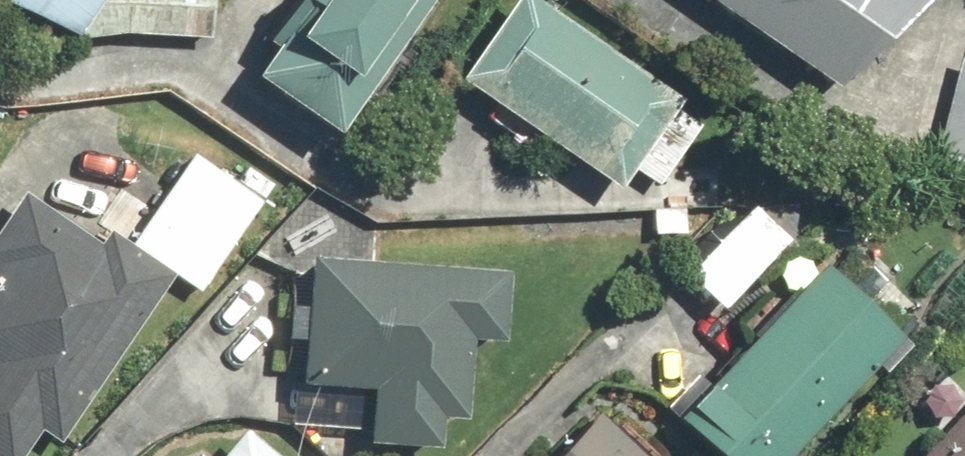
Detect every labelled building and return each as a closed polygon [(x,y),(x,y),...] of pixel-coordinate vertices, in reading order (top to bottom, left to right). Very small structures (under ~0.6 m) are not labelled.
[(46,49),(79,0),(0,0),(0,18),(46,49)] [(224,76),(307,134),(402,0),(277,0),(224,76)] [(439,76),(596,188),(655,105),(508,0),(494,0),(439,76)] [(816,97),(887,0),(683,0),(816,97)] [(963,62),(944,53),(922,159),(964,169),(964,55),(963,62)] [(22,429),(44,444),(156,277),(191,300),(270,183),(236,160),(222,180),(181,153),(117,248),(91,230),(79,247),(5,197),(0,204),(0,455),(4,455),(22,429)] [(486,269),(284,255),(275,387),(348,392),(345,439),(411,443),(413,415),(447,417),(452,340),(481,342),(486,269)] [(660,414),(704,455),(772,455),(882,342),(803,266),(660,414)] [(915,455),(964,455),(964,401),(915,455)] [(529,455),(631,455),(575,406),(529,455)] [(226,428),(202,455),(260,455),(226,428)]
